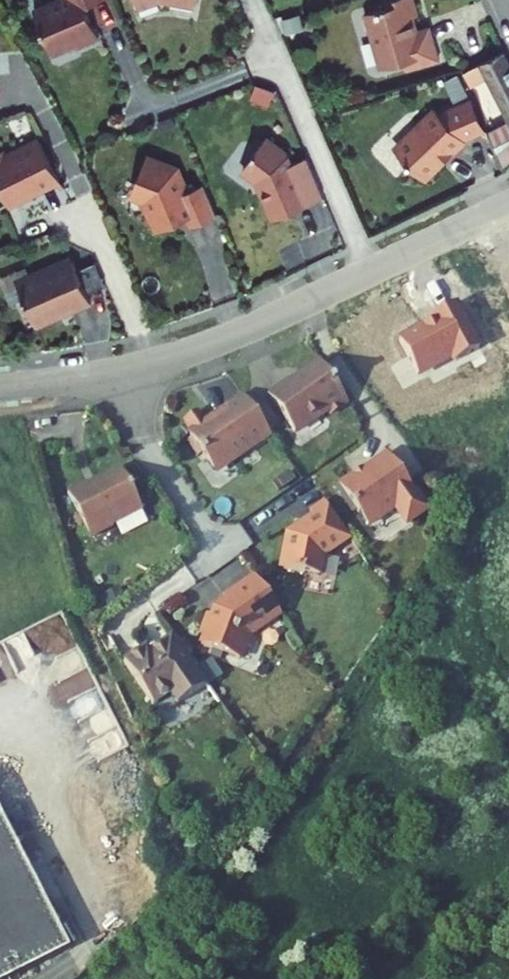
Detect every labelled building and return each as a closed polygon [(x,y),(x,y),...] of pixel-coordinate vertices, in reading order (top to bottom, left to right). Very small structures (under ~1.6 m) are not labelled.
[(34,10),(52,52),(75,42),(77,46),(99,37),(85,6),(98,0),(56,0),(34,10)] [(414,0),(387,0),(383,1),(385,7),(365,13),(371,35),(374,34),(384,67),(404,61),(405,65),(411,68),(440,60),(430,26),(417,30),(413,16),(418,15),(414,0)] [(504,51),(463,72),(470,85),(488,76),(508,116),(508,62),(504,51)] [(465,140),(464,138),(485,129),(474,101),(442,115),(436,110),(395,149),(424,179),(443,161),(440,159),(450,149),(453,152),(465,140)] [(487,132),(502,167),(508,161),(508,120),(487,132)] [(11,197),(21,192),(26,193),(42,186),(40,183),(59,174),(63,183),(67,181),(45,134),(14,148),(11,144),(0,149),(0,173),(11,197)] [(260,178),(276,217),(325,197),(309,156),(295,162),(292,154),(268,136),(245,167),(260,178)] [(219,211),(207,179),(191,186),(182,166),(180,167),(178,165),(149,153),(137,182),(141,189),(149,192),(152,198),(149,204),(152,212),(158,214),(162,225),(190,213),(194,222),(219,211)] [(86,296),(77,273),(73,263),(18,285),(34,325),(44,320),(46,323),(90,305),(86,296)] [(77,273),(86,296),(105,288),(96,265),(77,273)] [(477,347),(474,342),(456,307),(453,302),(429,314),(432,320),(397,338),(415,372),(450,354),(452,360),(477,347)] [(296,381),(279,392),(305,432),(337,411),(340,415),(359,403),(333,363),(303,382),(302,381),(301,380),(299,380),(296,381)] [(204,433),(201,435),(221,465),(229,468),(249,455),(251,459),(267,448),(264,444),(281,434),(258,398),(219,423),(211,411),(196,421),(204,433)] [(366,479),(364,476),(348,486),(376,528),(406,509),(416,525),(435,512),(412,477),(415,475),(410,468),(407,469),(398,457),(366,479)] [(93,486),(73,495),(93,542),(111,534),(114,528),(139,517),(143,508),(141,504),(129,474),(95,489),(93,486)] [(299,536),(292,570),(328,577),(332,558),(359,540),(335,503),(319,514),(323,520),(299,536)] [(211,636),(207,645),(245,661),(256,636),(288,615),(262,576),(230,597),(233,601),(222,609),(219,616),(218,615),(217,615),(216,616),(214,616),(213,617),(208,631),(208,632),(208,633),(208,634),(209,635),(210,635),(211,636)] [(155,647),(132,662),(161,707),(179,695),(185,706),(215,686),(183,637),(158,653),(155,647)] [(67,949),(0,815),(0,978),(9,978),(67,949)]
